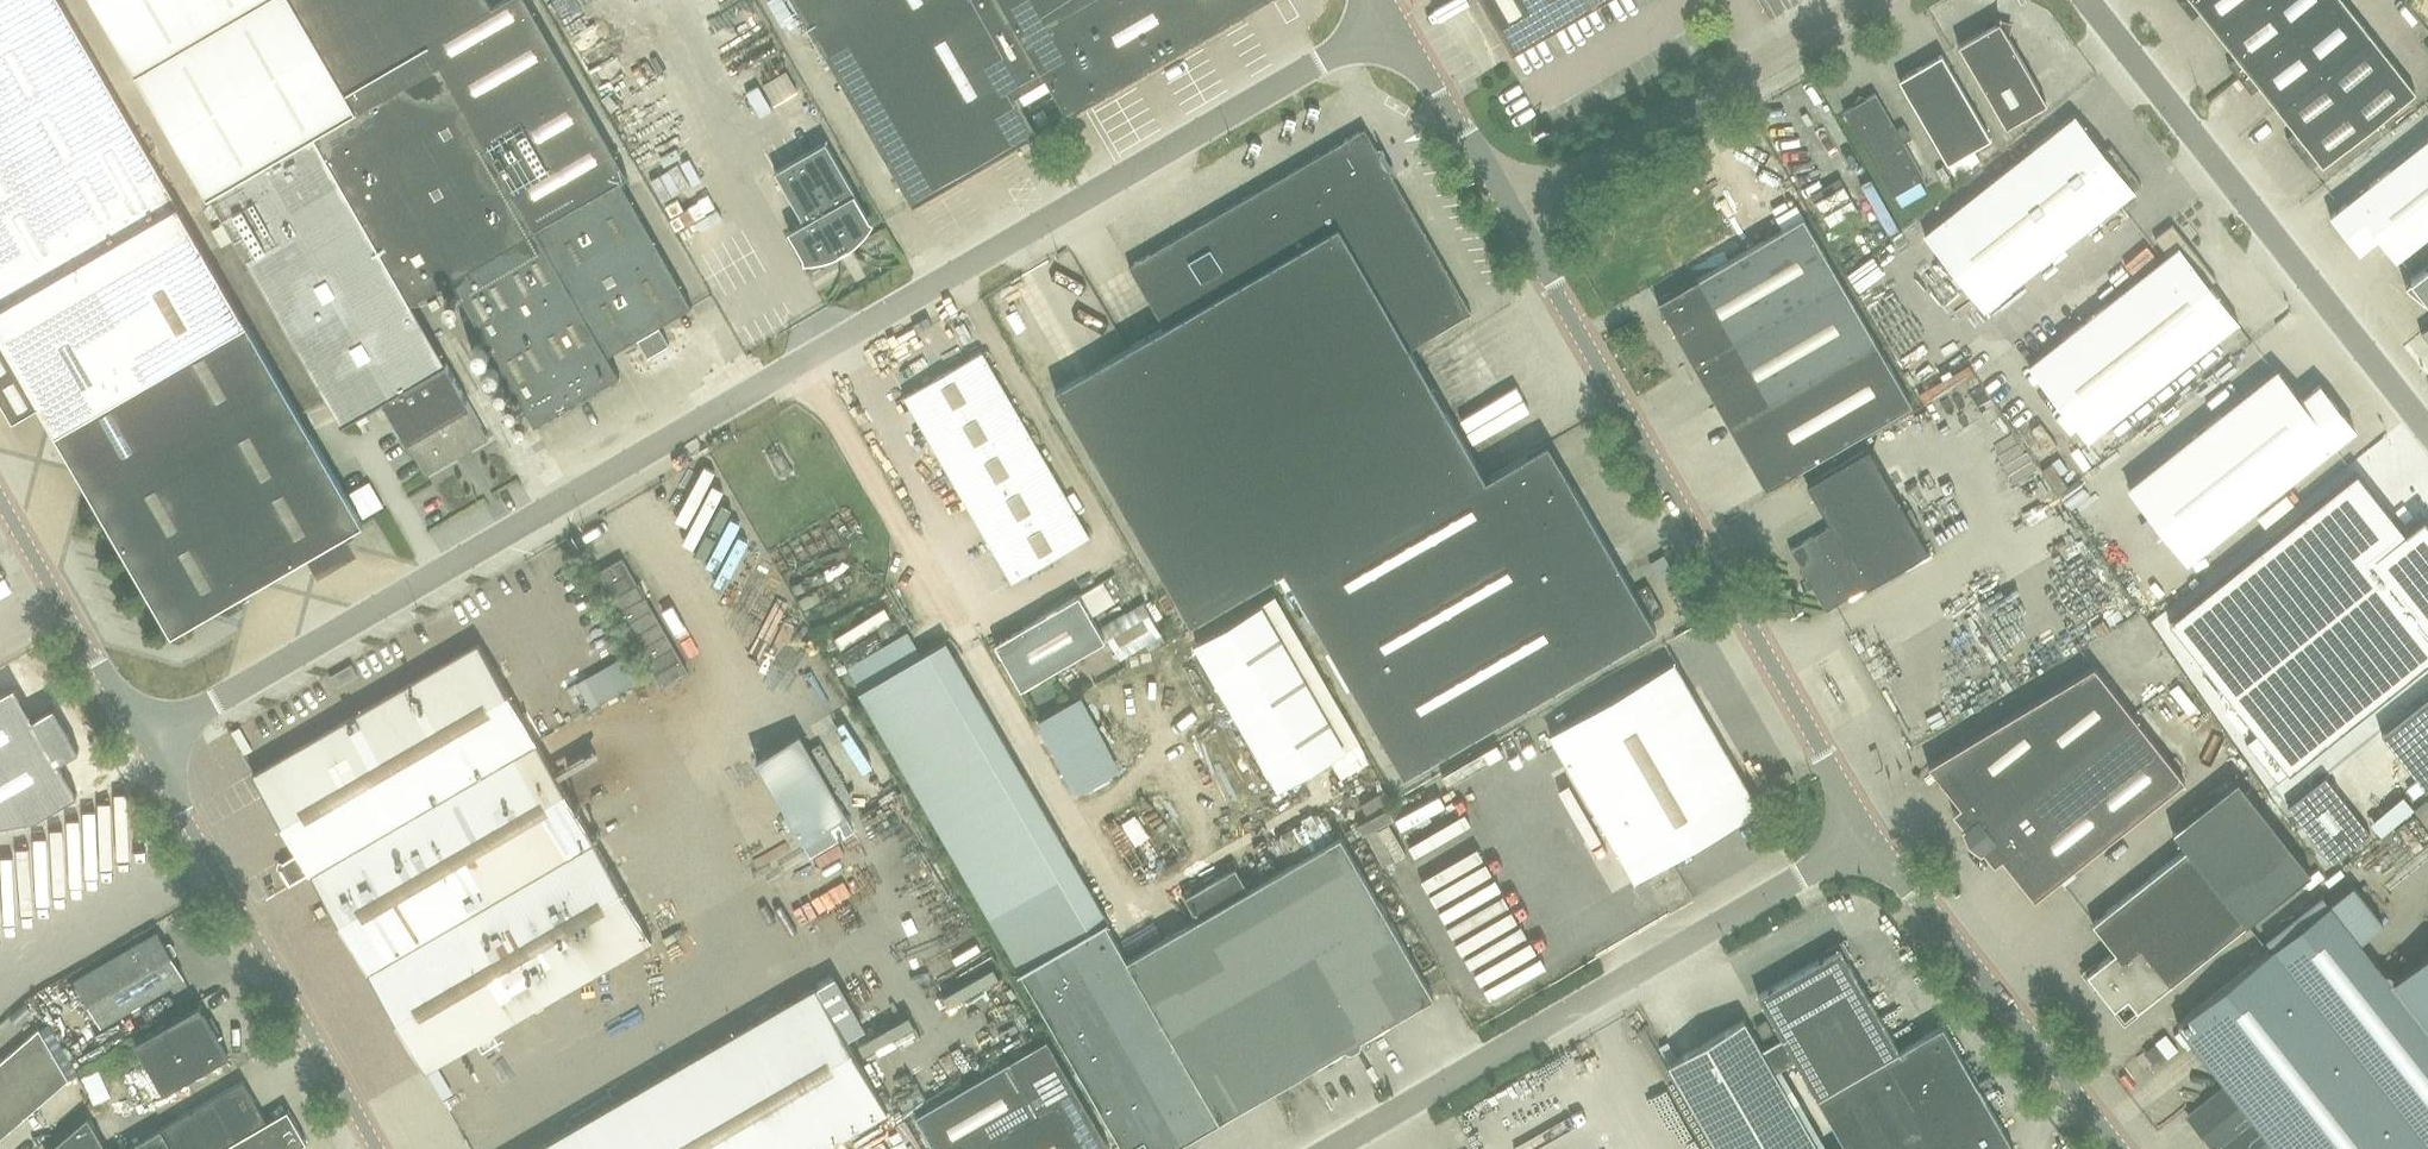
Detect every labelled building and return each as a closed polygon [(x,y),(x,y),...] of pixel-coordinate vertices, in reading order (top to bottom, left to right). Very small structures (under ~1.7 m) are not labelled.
[(209,256),(192,226),(179,204),(60,0),(0,0),(0,377),(209,256)] [(315,134),(357,110),(346,91),(294,0),(95,0),(210,195),(315,134)] [(452,278),(535,423),(619,375),(607,354),(692,306),(620,180),(628,175),(528,0),(503,0),(492,6),(488,0),(294,0),(346,91),(428,44),(439,63),(357,110),(315,134),(411,301),(452,278)] [(1097,98),(1265,0),(795,0),(914,203),(1037,131),(1016,94),(1046,77),(1067,114),(1097,98)] [(1513,51),(1602,0),(1484,0),(1513,51)] [(2262,0),(2186,0),(2181,3),(2193,18),(2201,12),(2219,34),(2262,0)] [(2295,34),(2268,0),(2262,0),(2219,34),(2237,57),(2229,63),(2240,78),(2295,34)] [(2376,40),(2344,0),(2339,0),(2295,34),(2240,78),(2252,93),(2260,86),(2282,114),(2376,40)] [(2339,0),(2268,0),(2295,34),(2339,0)] [(2007,127),(2048,103),(2009,35),(2012,24),(1989,18),(1986,29),(1959,44),(2007,127)] [(2376,40),(2282,114),(2296,132),(2287,139),(2310,168),(2319,162),(2323,166),(2417,91),(2376,40)] [(1957,178),(1980,159),(1974,149),(1992,138),(1943,54),(1900,79),(1957,178)] [(1902,206),(1927,191),(1921,180),(1925,177),(1876,93),(1845,111),(1894,195),(1895,195),(1902,206)] [(1039,126),(1050,120),(1043,108),(1033,115),(1039,126)] [(1925,233),(1985,309),(2142,185),(2112,146),(2105,152),(2076,115),(1925,233)] [(1287,573),(1395,511),(1477,463),(1410,347),(1472,312),(1366,128),(1130,264),(1165,326),(1056,390),(1191,624),(1285,570),(1287,573)] [(411,301),(315,134),(210,195),(341,424),(383,400),(426,474),(490,438),(471,405),(411,301)] [(2330,216),(2358,252),(2378,236),(2396,259),(2427,234),(2427,139),(2330,216)] [(864,235),(867,231),(874,221),(870,219),(855,193),(856,192),(826,141),(775,171),(804,221),(796,225),(796,226),(789,230),(804,257),(804,262),(822,259),(828,258),(834,256),(839,254),(845,251),(850,248),(855,244),(859,240),(864,235)] [(1830,226),(1858,209),(1843,185),(1816,201),(1830,226)] [(700,193),(678,202),(689,229),(710,221),(700,193)] [(1767,489),(1913,404),(1804,217),(1658,302),(1767,489)] [(2217,280),(2173,224),(2155,238),(2169,255),(2029,365),(2090,441),(2240,323),(2210,285),(2217,280)] [(268,359),(261,346),(209,256),(0,377),(0,393),(14,418),(39,404),(77,469),(268,359)] [(2406,285),(2425,300),(2427,299),(2427,300),(2427,265),(2411,279),(2412,280),(2406,285)] [(660,327),(638,339),(648,356),(670,344),(660,327)] [(1005,390),(982,351),(906,396),(928,433),(1005,390)] [(268,359),(77,469),(172,633),(306,555),(319,576),(358,554),(346,533),(363,522),(268,359)] [(2128,488),(2187,562),(2355,429),(2320,385),(2301,400),(2277,370),(2128,488)] [(949,470),(1026,426),(1005,390),(928,433),(949,470)] [(949,470),(956,482),(971,507),(1047,463),(1026,426),(949,470)] [(1404,776),(1657,630),(1548,443),(1486,479),(1477,463),(1395,511),(1287,573),(1404,776)] [(1868,587),(1930,551),(1870,448),(1809,484),(1832,525),(1791,549),(1807,577),(1803,580),(1808,590),(1813,587),(1827,610),(1868,587)] [(1052,559),(1030,522),(1069,500),(1047,463),(971,507),(1014,581),(1052,559)] [(370,481),(349,493),(364,518),(384,506),(370,481)] [(1052,559),(1090,537),(1069,500),(1030,522),(1052,559)] [(2312,737),(2427,645),(2427,559),(2395,518),(2284,608),(2245,558),(2163,624),(2267,772),(2312,737)] [(597,575),(661,685),(686,670),(623,560),(597,575)] [(1022,688),(1106,640),(1080,594),(996,643),(1022,688)] [(1279,787),(1361,741),(1276,596),(1263,603),(1195,643),(1279,787)] [(1121,659),(1162,635),(1144,603),(1103,627),(1121,659)] [(312,873),(538,741),(480,642),(254,773),(300,852),(283,862),(278,861),(277,868),(282,869),(291,883),(312,872),(312,873)] [(1098,928),(935,649),(858,692),(1023,971),(1092,931),(1092,932),(1098,928)] [(1166,660),(1100,698),(1184,842),(1250,804),(1166,660)] [(1636,879),(1760,808),(1675,662),(1551,733),(1636,879)] [(336,687),(358,675),(352,664),(330,676),(336,687)] [(2015,718),(2059,781),(2140,724),(2097,668),(2015,718)] [(78,794),(59,762),(80,750),(55,707),(34,719),(15,686),(0,695),(0,825),(37,818),(78,794)] [(2427,786),(2427,695),(2382,732),(2426,788),(2427,786)] [(2015,718),(1934,768),(1963,806),(1955,813),(1966,827),(1963,829),(1972,841),(2059,781),(2015,718)] [(2059,781),(1972,841),(1981,853),(1984,850),(1995,864),(2003,858),(2033,897),(2184,781),(2140,724),(2059,781)] [(847,813),(801,734),(758,759),(804,838),(847,813)] [(538,741),(312,873),(426,1069),(653,938),(538,741)] [(2274,788),(2292,776),(2285,765),(2266,777),(2274,788)] [(2333,862),(2371,832),(2327,777),(2289,807),(2333,862)] [(2125,1022),(2312,873),(2239,780),(2173,831),(2187,849),(2093,923),(2116,952),(2087,975),(2125,1022)] [(2380,829),(2414,801),(2402,787),(2368,815),(2380,829)] [(1341,835),(1249,889),(1236,867),(1185,897),(1198,918),(1119,964),(1212,1125),(1346,1047),(1347,1048),(1353,1049),(1361,1045),(1363,1038),(1435,996),(1341,835)] [(2330,904),(2179,1023),(2227,1084),(2189,1114),(2216,1148),(2217,1148),(2223,1144),(2227,1148),(2427,1148),(2427,1027),(2330,904)] [(1212,1125),(1119,964),(1098,928),(1092,932),(1092,931),(1023,971),(1126,1148),(1186,1148),(1182,1142),(1212,1125)] [(169,942),(166,944),(159,931),(76,979),(103,1024),(185,976),(173,956),(177,953),(177,952),(172,942),(169,942)] [(1841,947),(1759,995),(1783,1035),(1796,1058),(1819,1097),(1901,1050),(1867,991),(1841,947)] [(2427,1004),(2427,957),(2405,975),(2427,1004)] [(2405,975),(2395,983),(2427,1024),(2427,1004),(2405,975)] [(889,1109),(818,986),(536,1148),(820,1148),(889,1109)] [(164,1092),(229,1056),(201,1005),(136,1041),(164,1092)] [(1670,1062),(1720,1148),(1821,1148),(1775,1070),(1796,1058),(1783,1035),(1762,1048),(1745,1019),(1678,1058),(1670,1062)] [(1766,1040),(1776,1034),(1768,1019),(1757,1025),(1766,1040)] [(1819,1097),(1847,1146),(1849,1148),(2013,1148),(1942,1026),(1914,1042),(1901,1050),(1819,1097)] [(54,1053),(40,1028),(0,1063),(0,1098),(1,1099),(54,1053)] [(917,1117),(936,1148),(1106,1148),(1109,1147),(1048,1041),(1011,1063),(917,1117)] [(1,1099),(20,1121),(69,1078),(54,1053),(1,1099)] [(245,1079),(161,1128),(173,1148),(295,1148),(307,1142),(288,1110),(269,1121),(245,1079)] [(20,1121),(1,1099),(0,1101),(0,1138),(20,1121)] [(89,1116),(51,1148),(107,1148),(89,1116)] [(161,1128),(126,1148),(173,1148),(161,1128)]
